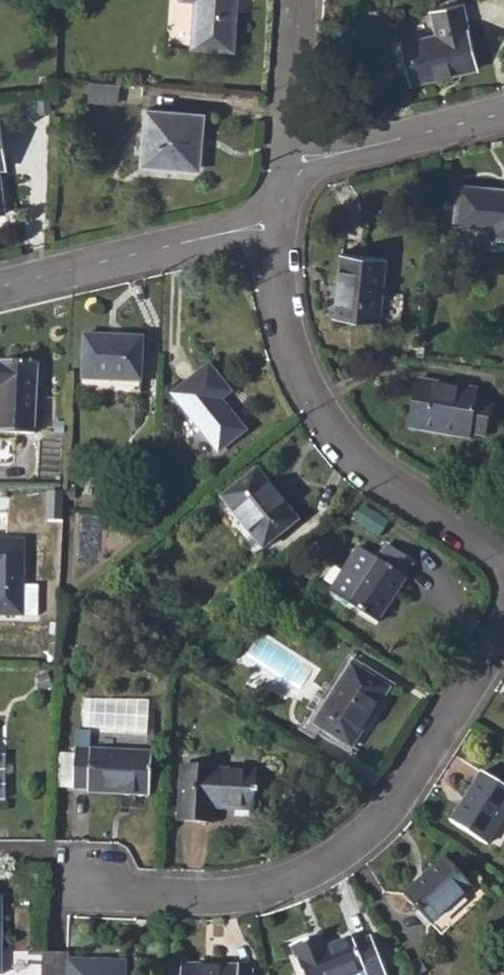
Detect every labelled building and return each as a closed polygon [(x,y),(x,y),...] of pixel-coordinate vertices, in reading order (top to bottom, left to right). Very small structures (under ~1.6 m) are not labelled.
[(192,47),(234,50),(238,0),(195,0),(192,47)] [(402,44),(411,86),(479,70),(464,3),(432,11),(437,36),(402,44)] [(89,82),(88,102),(118,104),(119,84),(89,82)] [(143,166),(196,169),(198,140),(201,140),(203,114),(146,110),(143,166)] [(491,227),(491,237),(503,239),(503,190),(460,186),(456,224),(491,227)] [(335,317),(381,322),(387,259),(341,255),(335,317)] [(83,378),(139,381),(142,339),(85,335),(83,378)] [(0,389),(0,394),(0,431),(34,432),(37,364),(2,362),(2,365),(0,365),(0,389)] [(173,395),(219,452),(246,431),(222,400),(231,392),(209,366),(173,395)] [(408,428),(470,438),(471,433),(485,435),(491,401),(477,399),(478,390),(416,380),(408,428)] [(223,498),(263,548),(298,520),(257,469),(223,498)] [(23,540),(0,540),(0,613),(22,613),(22,582),(23,540)] [(347,601),(380,621),(408,579),(405,577),(414,562),(387,545),(378,559),(375,558),(347,601)] [(22,582),(22,613),(38,613),(37,582),(22,582)] [(302,727),(315,736),(321,728),(352,747),(389,688),(353,665),(315,724),(307,719),(302,727)] [(73,788),(89,789),(89,792),(149,795),(152,753),(75,749),(73,788)] [(180,821),(215,823),(215,808),(254,810),(256,771),(183,768),(180,821)] [(487,846),(503,819),(503,785),(483,771),(451,823),(487,846)] [(404,893),(432,925),(474,887),(446,857),(404,893)] [(312,940),(317,952),(328,948),(323,935),(312,940)] [(292,947),(301,969),(304,974),(349,974),(364,969),(367,974),(386,974),(371,937),(354,943),(352,938),(328,948),(317,952),(312,940),(292,947)] [(125,963),(71,962),(71,954),(42,953),(41,974),(125,974),(125,963)] [(254,971),(239,971),(239,966),(182,965),(182,974),(254,974),(254,971)]
